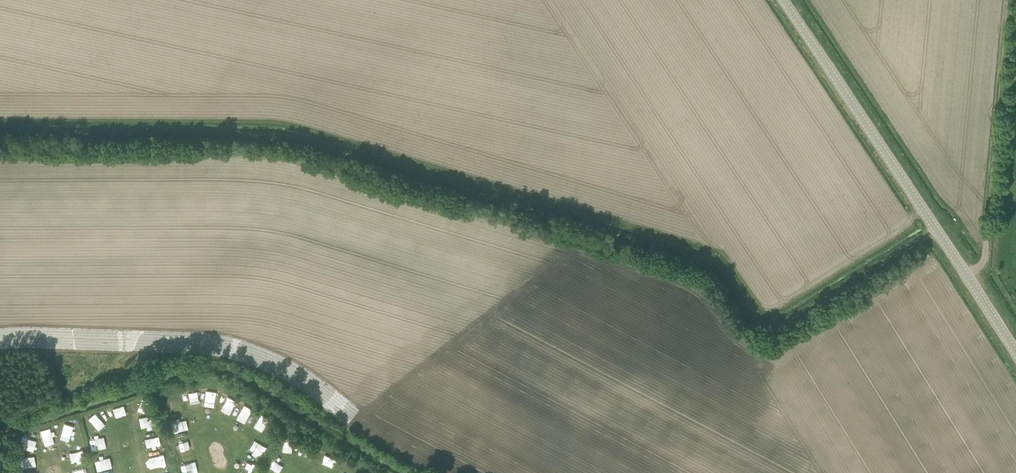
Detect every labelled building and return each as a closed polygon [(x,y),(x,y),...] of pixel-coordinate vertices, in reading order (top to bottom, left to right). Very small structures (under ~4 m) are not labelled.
[(211,401),(211,391),(200,390),(200,401),(211,401)] [(185,419),(169,423),(172,432),(187,429),(185,419)] [(194,460),(180,463),(181,471),(196,468),(194,460)] [(94,465),(96,472),(99,472),(109,471),(107,462),(94,465)]
